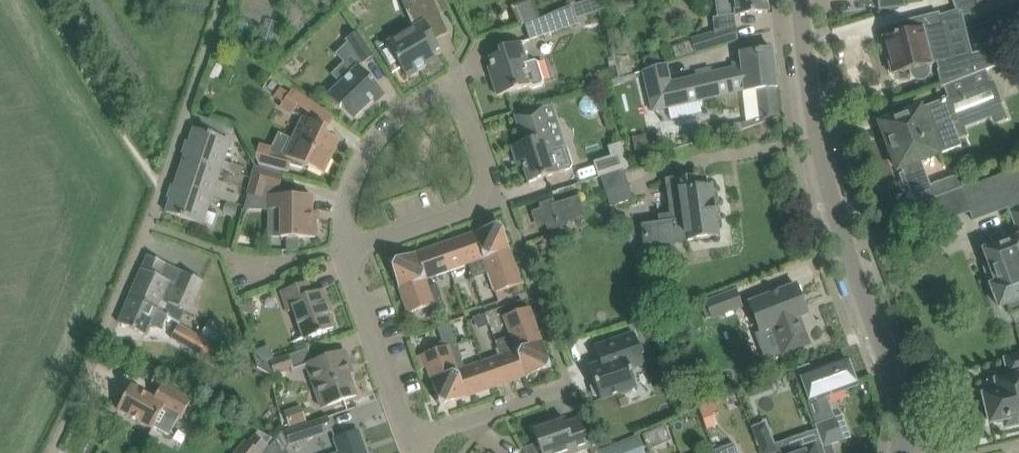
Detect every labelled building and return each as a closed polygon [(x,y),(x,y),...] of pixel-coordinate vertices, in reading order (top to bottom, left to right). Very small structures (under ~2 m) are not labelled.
[(429,20),(442,15),(436,0),(414,0),(416,4),(421,2),(429,20)] [(525,24),(530,40),(555,32),(578,24),(576,19),(604,10),(600,0),(585,0),(571,5),(540,19),(539,19),(525,24)] [(718,18),(769,11),(767,0),(715,0),(718,18)] [(963,11),(989,0),(958,0),(963,11)] [(894,74),(899,72),(912,69),(913,72),(913,73),(913,74),(914,75),(915,76),(916,77),(919,78),(921,79),(922,79),(923,78),(925,77),(926,76),(927,75),(928,74),(928,73),(929,72),(929,70),(927,65),(931,64),(937,63),(938,69),(937,70),(942,87),(1013,59),(1014,57),(1014,54),(1012,49),(1009,45),(1005,42),(1001,41),(997,40),(993,41),(989,43),(986,45),(983,48),(981,52),(950,59),(939,13),(903,22),(903,24),(890,27),(892,35),(885,37),(894,74)] [(387,43),(397,58),(407,76),(436,59),(430,47),(436,43),(438,47),(439,46),(425,21),(387,43)] [(722,30),(692,39),(697,54),(726,44),(722,30)] [(346,39),(363,64),(375,56),(358,31),(346,39)] [(534,59),(532,60),(528,61),(522,41),(498,49),(499,54),(488,57),(494,74),(490,76),(496,93),(500,95),(530,85),(534,87),(542,85),(544,81),(538,61),(534,59)] [(668,63),(644,70),(648,88),(653,111),(741,90),(741,91),(757,89),(761,117),(761,119),(764,118),(781,116),(773,49),(753,51),(740,54),(741,62),(732,64),(733,68),(704,75),(703,70),(696,72),(697,76),(673,82),(668,63)] [(633,74),(629,59),(616,63),(620,78),(633,74)] [(358,65),(328,95),(340,108),(343,105),(355,118),(373,100),(376,103),(385,94),(373,81),(374,80),(358,65)] [(209,81),(216,84),(223,70),(216,67),(209,81)] [(902,168),(922,160),(962,145),(954,123),(1004,105),(995,80),(880,123),(898,169),(902,168)] [(294,88),(281,107),(293,112),(304,96),(294,88)] [(519,166),(523,164),(529,182),(574,168),(566,145),(555,148),(542,107),(516,116),(524,142),(512,146),(518,162),(519,166)] [(309,166),(324,173),(339,140),(325,134),(328,128),(304,117),(286,155),(282,153),(271,148),(259,145),(255,158),(259,165),(288,173),(291,165),(304,169),(306,166),(309,167),(309,166)] [(740,125),(731,125),(732,133),(764,122),(764,118),(761,119),(761,117),(741,123),(740,125)] [(185,154),(185,156),(221,168),(230,140),(213,134),(194,128),(190,141),(187,140),(183,153),(185,154)] [(641,136),(632,138),(635,151),(648,148),(646,139),(641,136)] [(611,156),(594,161),(599,177),(629,167),(621,143),(608,147),(611,156)] [(185,156),(175,184),(212,196),(221,168),(185,156)] [(922,160),(902,168),(916,205),(934,198),(966,187),(961,174),(931,185),(922,160)] [(255,167),(248,194),(263,198),(266,186),(279,189),(283,175),(255,167)] [(1014,219),(1018,217),(1018,168),(962,189),(973,219),(1009,206),(1014,219)] [(667,181),(670,200),(672,216),(659,218),(660,225),(644,227),(647,246),(698,239),(718,236),(718,232),(722,227),(721,220),(716,217),(714,205),(718,200),(717,193),(712,189),(711,186),(696,188),(695,177),(667,181)] [(606,191),(611,206),(634,199),(629,183),(606,191)] [(212,196),(175,184),(175,186),(172,185),(168,197),(171,198),(166,212),(202,224),(212,196)] [(272,236),(281,236),(281,237),(316,237),(316,220),(319,220),(319,212),(312,212),(313,195),(269,195),(269,209),(273,209),(272,236)] [(534,213),(540,229),(549,226),(551,231),(561,228),(560,223),(584,215),(578,198),(554,206),(553,201),(542,205),(543,209),(534,213)] [(223,212),(236,216),(239,205),(227,201),(223,212)] [(501,223),(474,232),(483,258),(510,248),(501,223)] [(474,232),(441,244),(450,270),(469,264),(474,278),(482,275),(477,260),(483,258),(474,232)] [(985,250),(993,273),(988,275),(999,306),(1007,303),(1011,313),(1018,310),(1018,237),(985,250)] [(441,244),(390,261),(426,279),(450,270),(441,244)] [(510,248),(483,258),(477,260),(482,275),(489,273),(496,292),(503,290),(522,283),(510,248)] [(148,255),(133,288),(185,312),(186,310),(189,311),(204,280),(166,263),(148,255)] [(426,279),(390,261),(408,313),(432,305),(436,316),(447,312),(436,283),(428,286),(426,279)] [(281,291),(288,310),(288,311),(293,310),(296,316),(299,314),(307,337),(334,327),(326,305),(329,304),(324,290),(313,294),(309,281),(281,291)] [(797,284),(777,291),(750,301),(761,331),(772,327),(782,354),(792,351),(810,344),(800,317),(808,314),(797,284)] [(185,312),(133,288),(129,295),(119,322),(147,334),(151,325),(162,330),(168,316),(180,323),(185,312)] [(503,290),(496,292),(499,301),(506,298),(503,290)] [(706,302),(712,318),(742,306),(736,290),(706,302)] [(242,312),(254,314),(257,302),(245,299),(242,312)] [(511,335),(504,338),(509,353),(516,350),(542,341),(530,307),(504,316),(511,335)] [(490,325),(486,313),(474,317),(478,330),(490,325)] [(201,335),(230,352),(240,335),(210,319),(201,335)] [(427,366),(441,406),(458,370),(455,362),(463,360),(450,323),(439,327),(446,346),(423,354),(427,366)] [(172,337),(215,362),(223,349),(180,325),(172,337)] [(636,387),(630,368),(645,363),(635,333),(595,347),(601,363),(590,367),(595,383),(591,387),(595,396),(600,396),(601,399),(636,387)] [(501,355),(482,361),(492,388),(525,376),(516,350),(509,353),(504,338),(496,341),(501,355)] [(551,367),(542,341),(516,350),(525,376),(551,367)] [(346,350),(307,364),(322,407),(357,395),(355,392),(357,388),(354,379),(351,378),(346,365),(350,364),(346,350)] [(423,354),(416,356),(420,369),(427,366),(423,354)] [(271,362),(257,367),(271,375),(275,374),(275,375),(289,370),(294,369),(290,355),(271,362)] [(994,381),(990,382),(991,387),(983,389),(987,405),(984,409),(986,417),(990,419),(991,422),(1005,418),(1007,424),(1018,421),(1018,355),(1005,358),(1010,378),(994,381)] [(815,425),(817,429),(823,447),(851,437),(843,414),(835,417),(827,394),(857,383),(848,359),(819,370),(819,369),(817,369),(816,369),(814,368),(813,367),(811,366),(810,365),(810,363),(797,368),(800,378),(802,378),(809,400),(807,401),(816,425),(815,425)] [(458,370),(441,406),(492,388),(482,361),(458,370)] [(153,428),(169,436),(179,419),(180,419),(191,399),(163,383),(155,398),(132,385),(118,409),(153,428)] [(701,417),(706,432),(716,429),(711,414),(701,417)] [(333,430),(328,416),(309,423),(281,433),(265,452),(288,452),(286,449),(290,445),(333,430)] [(540,448),(542,452),(575,452),(591,448),(580,417),(566,422),(565,418),(534,430),(540,448)] [(664,423),(642,433),(649,447),(670,437),(664,423)] [(762,452),(772,452),(776,451),(765,423),(752,429),(762,452)] [(823,447),(817,429),(816,430),(821,446),(800,452),(825,452),(823,447)] [(339,452),(335,452),(367,452),(359,431),(336,439),(335,439),(339,452)] [(613,443),(608,431),(598,434),(602,447),(613,443)] [(263,452),(267,447),(254,436),(249,441),(247,439),(236,452),(262,452),(263,452)] [(602,452),(644,452),(637,436),(601,450),(602,452)] [(716,452),(738,452),(735,443),(715,450),(716,452)]
